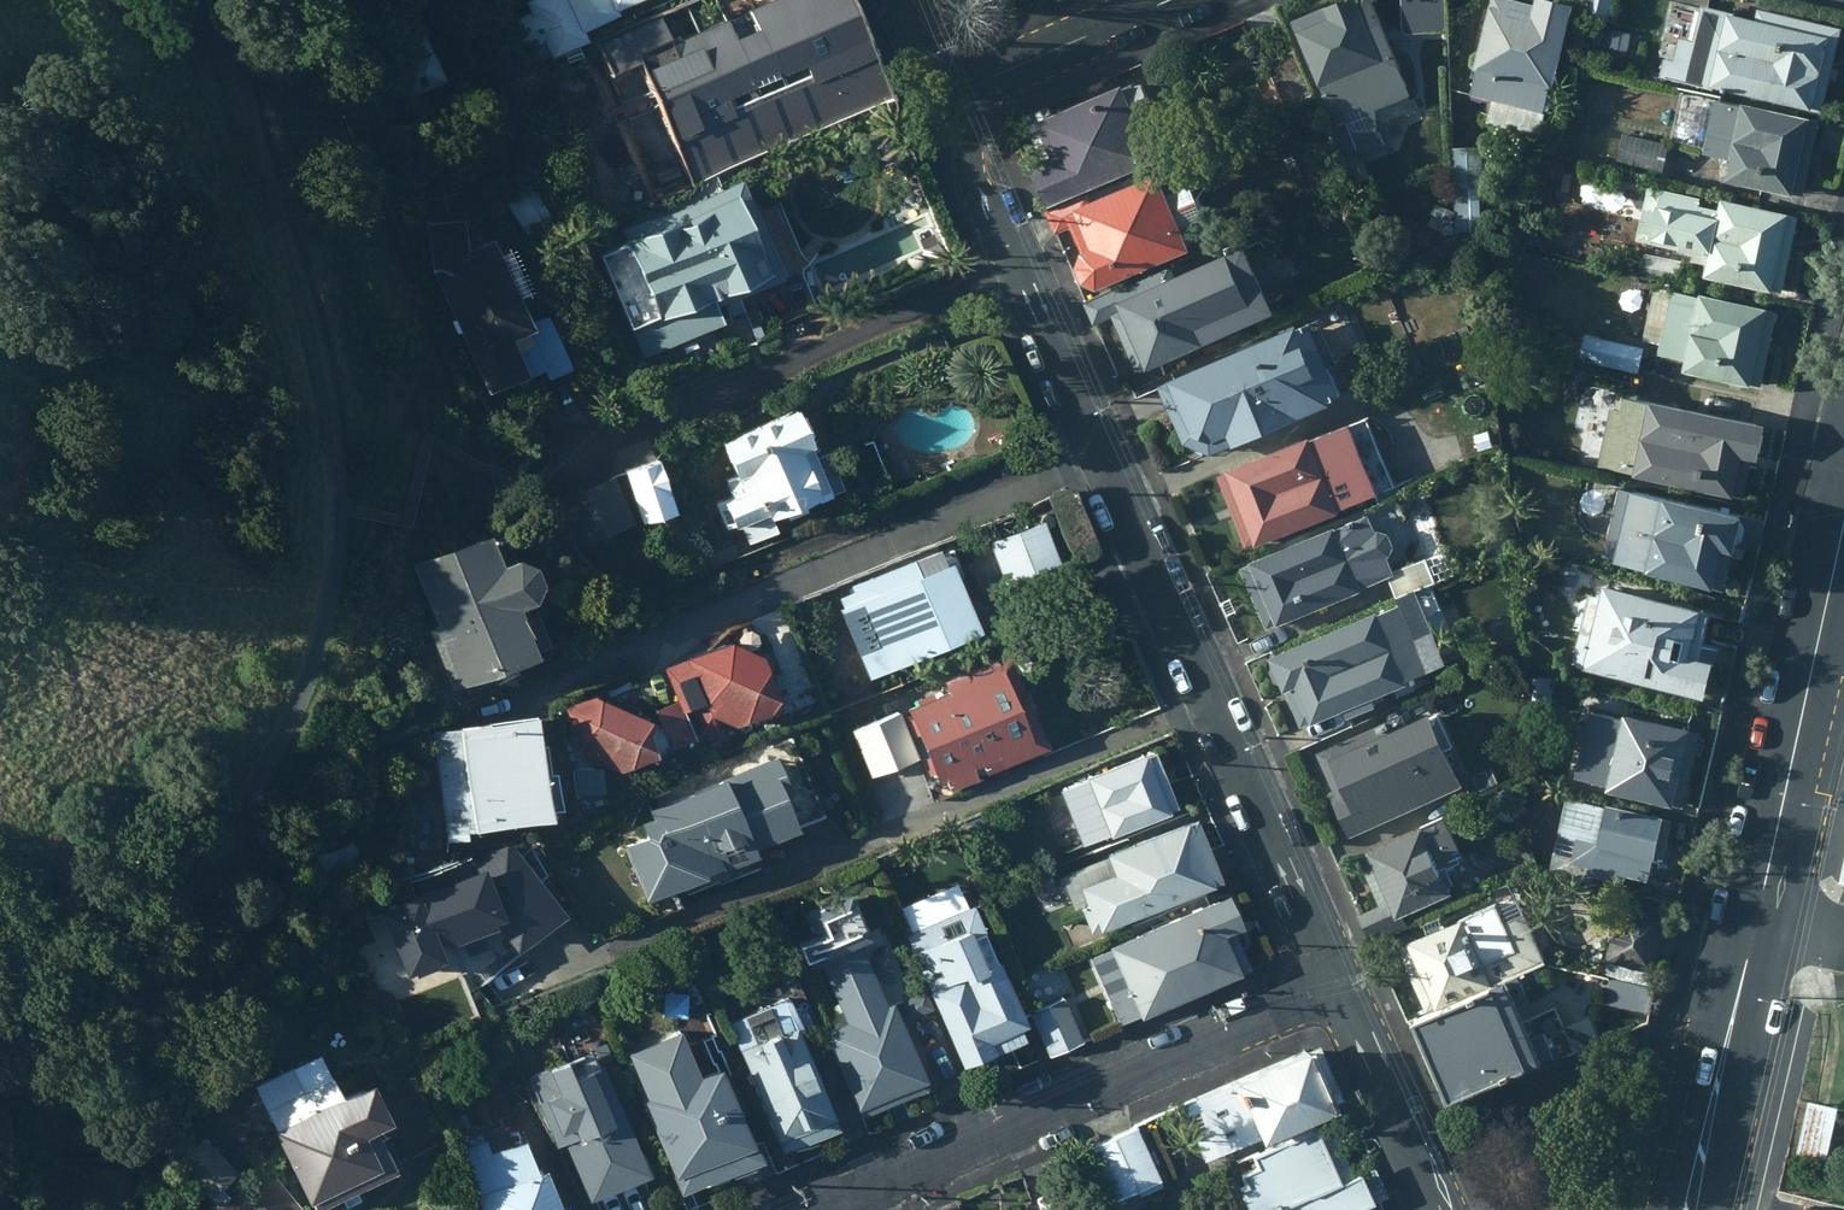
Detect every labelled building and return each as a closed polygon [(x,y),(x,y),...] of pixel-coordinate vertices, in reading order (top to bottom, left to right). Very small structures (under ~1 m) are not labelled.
[(654,0),(540,0),(531,4),(536,16),(518,24),(532,55),(550,47),(556,59),(595,42),(592,35),(629,18),(626,12),(654,0)] [(847,0),(708,0),(714,12),(664,34),(656,15),(593,44),(619,102),(643,92),(649,106),(626,117),(647,162),(669,153),(684,188),(888,96),(847,0)] [(1288,20),(1326,105),(1345,96),(1350,107),(1373,97),(1368,87),(1385,79),(1377,59),(1391,53),(1367,0),(1337,0),(1288,20)] [(1403,30),(1431,29),(1431,0),(1403,0),(1403,30)] [(1465,96),(1486,102),(1481,125),(1535,138),(1567,5),(1546,0),(1529,0),(1528,4),(1511,0),(1487,0),(1465,96)] [(1582,13),(1594,15),(1592,22),(1610,26),(1616,0),(1584,0),(1582,13)] [(379,24),(410,102),(457,84),(448,61),(458,57),(441,14),(429,19),(424,6),(379,24)] [(1660,61),(1657,77),(1819,113),(1837,31),(1752,11),(1750,20),(1697,8),(1689,42),(1676,39),(1670,63),(1660,61)] [(1599,26),(1594,47),(1625,54),(1630,33),(1599,26)] [(1031,173),(1045,207),(1148,163),(1136,135),(1157,126),(1139,85),(1118,95),(1114,88),(1048,117),(1044,109),(1019,120),(1032,150),(1041,146),(1049,166),(1031,173)] [(1816,124),(1677,94),(1666,148),(1725,160),(1720,184),(1800,200),(1816,124)] [(1600,141),(1577,136),(1572,155),(1595,161),(1600,141)] [(1667,149),(1620,137),(1615,163),(1661,173),(1667,149)] [(1482,146),(1449,147),(1451,190),(1484,189),(1482,146)] [(1078,287),(1092,293),(1181,253),(1172,232),(1201,218),(1186,185),(1157,198),(1149,177),(1085,206),(1081,197),(1047,213),(1056,233),(1066,228),(1078,253),(1073,255),(1069,268),(1078,287)] [(589,261),(637,365),(722,326),(713,305),(772,278),(767,266),(773,263),(734,178),(611,234),(617,248),(589,261)] [(1697,200),(1643,187),(1630,242),(1688,255),(1686,261),(1701,265),(1698,279),(1777,296),(1795,220),(1716,202),(1713,211),(1696,207),(1697,200)] [(563,223),(540,190),(513,207),(536,241),(563,223)] [(1477,237),(1477,197),(1457,197),(1457,237),(1477,237)] [(421,222),(426,266),(484,394),(538,370),(542,381),(569,369),(544,313),(519,324),(508,301),(521,295),(500,248),(483,256),(478,242),(456,252),(452,218),(421,222)] [(1677,261),(1642,253),(1636,276),(1673,283),(1677,261)] [(1163,268),(1084,303),(1094,325),(1107,319),(1133,378),(1200,348),(1197,340),(1217,332),(1214,323),(1230,316),(1215,281),(1177,298),(1163,268)] [(1772,315),(1651,287),(1640,342),(1656,345),(1653,356),(1681,363),(1678,374),(1755,390),(1772,315)] [(1288,329),(1152,390),(1176,445),(1203,456),(1224,447),(1226,452),(1322,409),(1320,404),(1334,397),(1303,328),(1290,333),(1288,329)] [(1641,348),(1579,334),(1574,361),(1636,374),(1641,348)] [(1613,389),(1594,468),(1738,500),(1746,462),(1751,463),(1759,429),(1725,421),(1727,412),(1705,407),(1703,417),(1633,401),(1635,393),(1613,389)] [(820,493),(781,411),(711,441),(726,478),(716,482),(722,496),(710,501),(722,529),(733,524),(742,544),(768,533),(761,518),(775,512),(779,521),(797,513),(793,504),(820,493)] [(1363,420),(1214,476),(1242,551),(1389,488),(1363,420)] [(636,467),(618,473),(637,523),(665,513),(648,463),(636,467)] [(578,553),(631,526),(633,525),(619,497),(613,486),(610,479),(582,492),(555,506),(578,553)] [(1735,518),(1622,492),(1605,566),(1716,595),(1729,543),(1739,541),(1741,530),(1733,524),(1735,518)] [(1052,558),(1036,517),(982,537),(998,578),(1052,558)] [(1364,517),(1237,569),(1265,632),(1357,594),(1356,590),(1390,576),(1383,560),(1390,549),(1384,537),(1370,533),(1364,517)] [(424,633),(445,688),(540,652),(519,598),(524,586),(516,568),(508,565),(496,533),(478,540),(476,538),(411,565),(433,630),(424,633)] [(829,602),(860,675),(972,628),(942,557),(937,559),(932,549),(844,586),(846,589),(832,595),(834,600),(829,602)] [(1424,565),(1385,580),(1394,603),(1433,587),(1424,565)] [(1693,664),(1704,618),(1693,615),(1694,613),(1599,589),(1597,589),(1595,599),(1586,637),(1576,635),(1569,667),(1578,669),(1577,672),(1698,702),(1707,667),(1693,664)] [(1432,594),(1264,662),(1296,733),(1440,667),(1429,641),(1448,633),(1432,594)] [(658,666),(671,696),(687,739),(711,728),(718,717),(722,720),(770,702),(748,648),(720,635),(679,653),(681,656),(658,666)] [(989,751),(994,762),(1041,743),(999,649),(936,677),(940,685),(897,704),(929,778),(936,774),(940,783),(969,770),(965,761),(989,751)] [(665,749),(687,739),(671,696),(646,707),(652,720),(590,692),(561,705),(581,755),(608,767),(663,743),(665,749)] [(1677,706),(1653,700),(1648,716),(1672,723),(1677,706)] [(528,739),(523,710),(427,724),(440,837),(457,835),(456,825),(538,816),(537,805),(550,803),(546,768),(540,769),(536,737),(528,739)] [(892,710),(846,730),(865,774),(871,771),(875,779),(908,765),(905,758),(912,755),(892,710)] [(1325,797),(1346,841),(1458,789),(1441,753),(1450,748),(1435,715),(1406,729),(1399,715),(1312,755),(1330,795),(1325,797)] [(1679,813),(1697,735),(1620,717),(1618,723),(1586,715),(1571,781),(1602,788),(1600,794),(1679,813)] [(614,843),(638,897),(744,850),(742,844),(817,811),(784,738),(762,748),(763,751),(714,773),(712,769),(638,802),(643,812),(632,817),(639,832),(614,843)] [(1170,807),(1146,749),(1054,785),(1077,845),(1170,807)] [(1491,767),(1467,777),(1475,795),(1498,785),(1491,767)] [(576,806),(590,802),(586,783),(571,786),(576,806)] [(1501,793),(1490,798),(1497,814),(1509,808),(1501,793)] [(1660,821),(1562,798),(1547,872),(1590,883),(1593,873),(1645,886),(1660,821)] [(1070,875),(1091,930),(1216,879),(1189,813),(1096,850),(1101,863),(1070,875)] [(977,815),(957,824),(963,838),(983,829),(977,815)] [(1442,821),(1354,859),(1376,908),(1357,916),(1369,942),(1404,926),(1401,918),(1449,897),(1439,874),(1461,864),(1442,821)] [(463,870),(369,906),(392,969),(400,967),(402,970),(435,958),(429,941),(486,920),(505,942),(551,908),(502,841),(463,870)] [(837,1019),(821,1027),(858,1113),(922,1086),(885,998),(878,1000),(852,938),(863,935),(841,884),(792,903),(804,934),(788,941),(795,957),(810,951),(837,1019)] [(1019,1020),(961,887),(896,915),(959,1061),(1016,1037),(1010,1024),(1019,1020)] [(1233,923),(1220,892),(1103,942),(1114,968),(1094,978),(1113,1022),(1243,965),(1226,927),(1233,923)] [(1512,897),(1395,950),(1423,1017),(1542,965),(1512,897)] [(1651,984),(1665,921),(1616,908),(1602,972),(1651,984)] [(1654,991),(1606,980),(1601,1004),(1647,1015),(1654,991)] [(1503,985),(1412,1025),(1428,1063),(1519,1023),(1503,985)] [(925,988),(895,999),(902,1018),(932,1007),(925,988)] [(1059,992),(1033,1003),(1053,1049),(1078,1039),(1059,992)] [(785,993),(720,1022),(774,1150),(832,1125),(792,1029),(798,1027),(785,993)] [(1519,1023),(1428,1063),(1444,1100),(1535,1061),(1519,1023)] [(673,1026),(621,1048),(641,1095),(634,1098),(674,1188),(749,1156),(709,1063),(692,1070),(673,1026)] [(1174,1106),(1199,1160),(1324,1100),(1299,1043),(1220,1078),(1222,1085),(1174,1106)] [(526,1073),(553,1137),(615,1110),(587,1046),(526,1073)] [(305,1057),(248,1082),(255,1099),(241,1105),(248,1120),(261,1115),(268,1131),(264,1132),(291,1196),(298,1194),(302,1204),(330,1192),(335,1202),(350,1197),(345,1184),(393,1163),(390,1158),(396,1155),(386,1131),(378,1135),(370,1116),(374,1114),(358,1078),(331,1090),(320,1064),(305,1057)] [(1834,1104),(1806,1098),(1795,1152),(1824,1157),(1834,1104)] [(633,1152),(615,1110),(553,1137),(579,1197),(621,1179),(623,1185),(648,1174),(638,1150),(633,1152)] [(1245,1209),(1345,1209),(1381,1194),(1365,1159),(1350,1166),(1327,1115),(1245,1151),(1251,1165),(1235,1172),(1241,1186),(1235,1188),(1245,1209)] [(1132,1127),(1087,1146),(1113,1204),(1157,1184),(1132,1127)] [(227,1170),(199,1135),(172,1155),(202,1191),(227,1170)] [(455,1148),(480,1209),(561,1209),(559,1204),(548,1207),(531,1165),(523,1169),(510,1135),(482,1146),(479,1137),(455,1148)]
